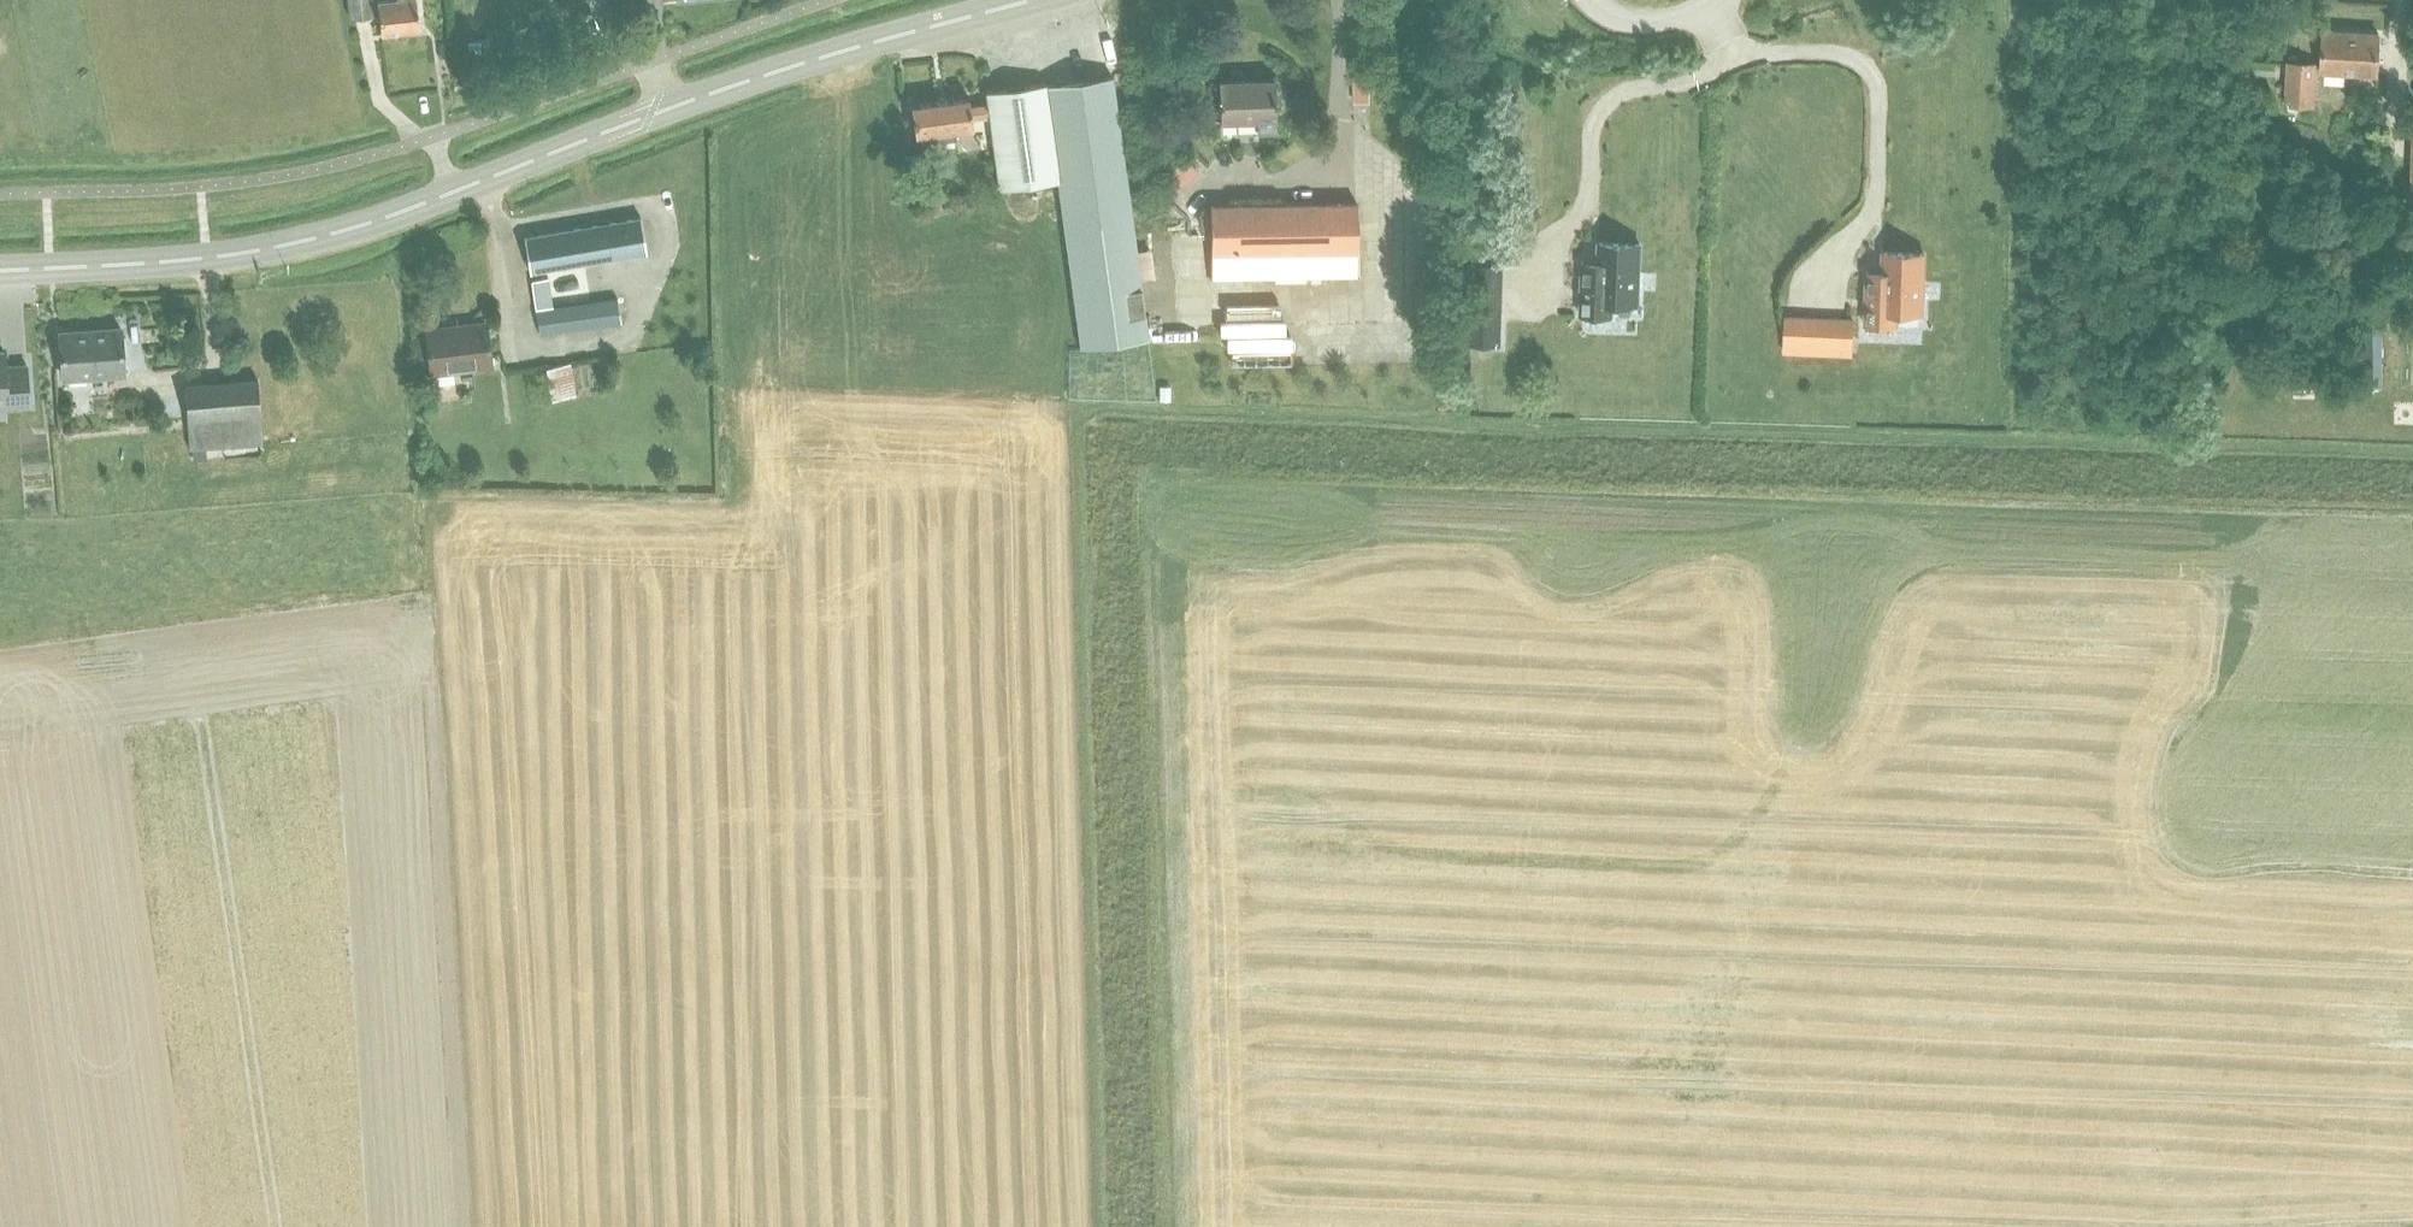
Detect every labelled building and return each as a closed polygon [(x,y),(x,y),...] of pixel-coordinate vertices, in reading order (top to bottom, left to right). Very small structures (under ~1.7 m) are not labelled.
[(418,31),(415,0),(390,0),(370,2),(370,0),(347,0),(349,18),(377,15),(379,35),(418,31)] [(2375,75),(2377,34),(2325,30),(2322,71),(2375,75)] [(2314,107),(2315,63),(2287,62),(2285,106),(2314,107)] [(1368,74),(1354,75),(1354,99),(1369,99),(1368,74)] [(1045,84),(1058,180),(1081,347),(1147,338),(1125,171),(1111,75),(1045,84)] [(1272,78),(1216,79),(1217,119),(1255,118),(1255,130),(1273,130),(1272,78)] [(1058,180),(1045,84),(1045,83),(986,91),(988,103),(970,105),(969,96),(910,104),(914,134),(936,131),(937,138),(956,136),(955,129),(973,126),(972,118),(990,116),(1000,188),(1058,180)] [(1184,156),(1163,176),(1177,190),(1197,169),(1184,156)] [(1211,277),(1356,274),(1355,202),(1209,204),(1211,277)] [(640,217),(523,237),(529,271),(646,251),(640,217)] [(1637,303),(1640,244),(1599,242),(1598,263),(1582,262),(1580,314),(1612,315),(1613,302),(1637,303)] [(1922,313),(1924,253),(1883,251),(1883,272),(1866,271),(1864,323),(1897,324),(1897,312),(1922,313)] [(1471,266),(1470,290),(1500,291),(1501,267),(1471,266)] [(540,334),(620,322),(616,298),(552,308),(547,278),(532,280),(540,334)] [(1785,316),(1783,350),(1803,351),(1805,317),(1785,316)] [(1470,319),(1469,343),(1499,344),(1499,320),(1470,319)] [(1833,319),(1831,345),(1851,346),(1853,320),(1833,319)] [(430,372),(490,364),(485,322),(425,329),(430,372)] [(63,378),(123,374),(120,329),(60,333),(63,378)] [(2380,333),(2363,333),(2362,373),(2379,373),(2380,333)] [(5,399),(6,406),(29,405),(25,363),(5,364),(3,350),(0,350),(0,400),(5,399)] [(551,398),(574,394),(569,362),(546,366),(551,398)] [(188,448),(261,443),(257,380),(184,385),(188,448)]
